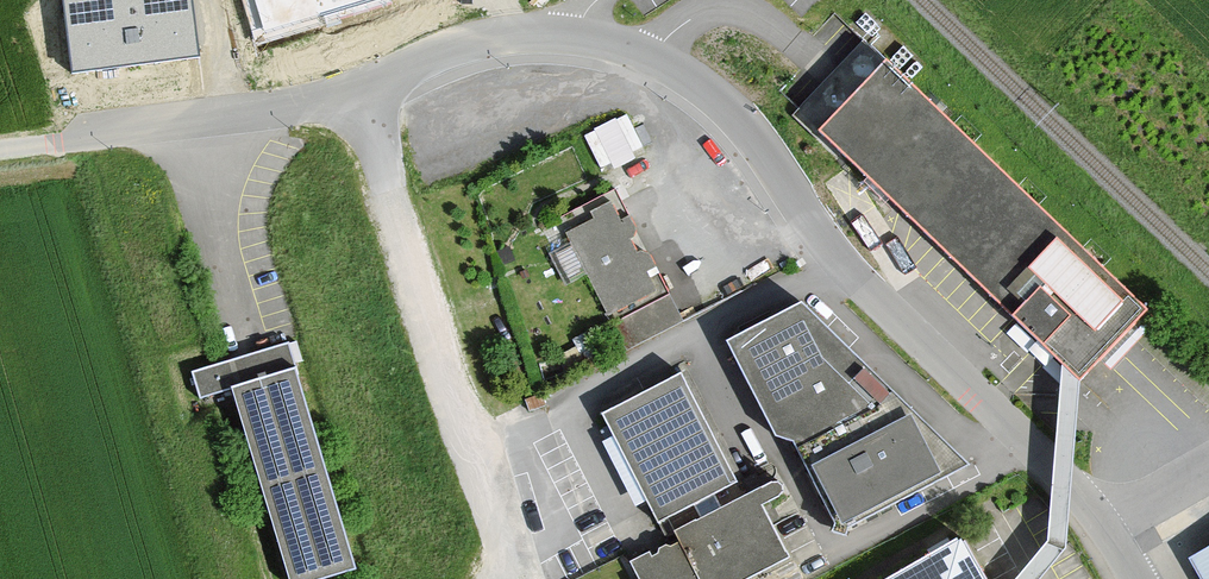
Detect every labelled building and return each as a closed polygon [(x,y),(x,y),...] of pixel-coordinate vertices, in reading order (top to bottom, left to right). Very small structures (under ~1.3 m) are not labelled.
[(70,68),(196,53),(189,0),(62,0),(70,68)] [(260,39),(385,0),(248,0),(260,39)] [(1155,314),(884,64),(815,138),(1066,370),(1080,383),(1086,388),(1155,314)] [(587,131),(603,171),(647,154),(631,114),(587,131)] [(661,294),(611,196),(558,223),(608,321),(661,294)] [(803,314),(727,353),(836,546),(971,478),(803,314)] [(289,347),(191,376),(200,406),(232,396),(286,578),(349,578),(357,576),(289,347)] [(1023,578),(1048,578),(1066,558),(1080,383),(1066,370),(1048,548),(1023,578)] [(736,493),(682,382),(603,421),(657,531),(736,493)] [(780,510),(781,508),(782,506),(782,503),(782,500),(780,497),(777,496),(773,495),(769,496),(674,540),(677,546),(631,569),(636,578),(771,578),(790,570),(762,519),(780,510)] [(964,541),(899,578),(986,578),(964,541)] [(1194,567),(1201,578),(1208,578),(1208,559),(1194,567)]
